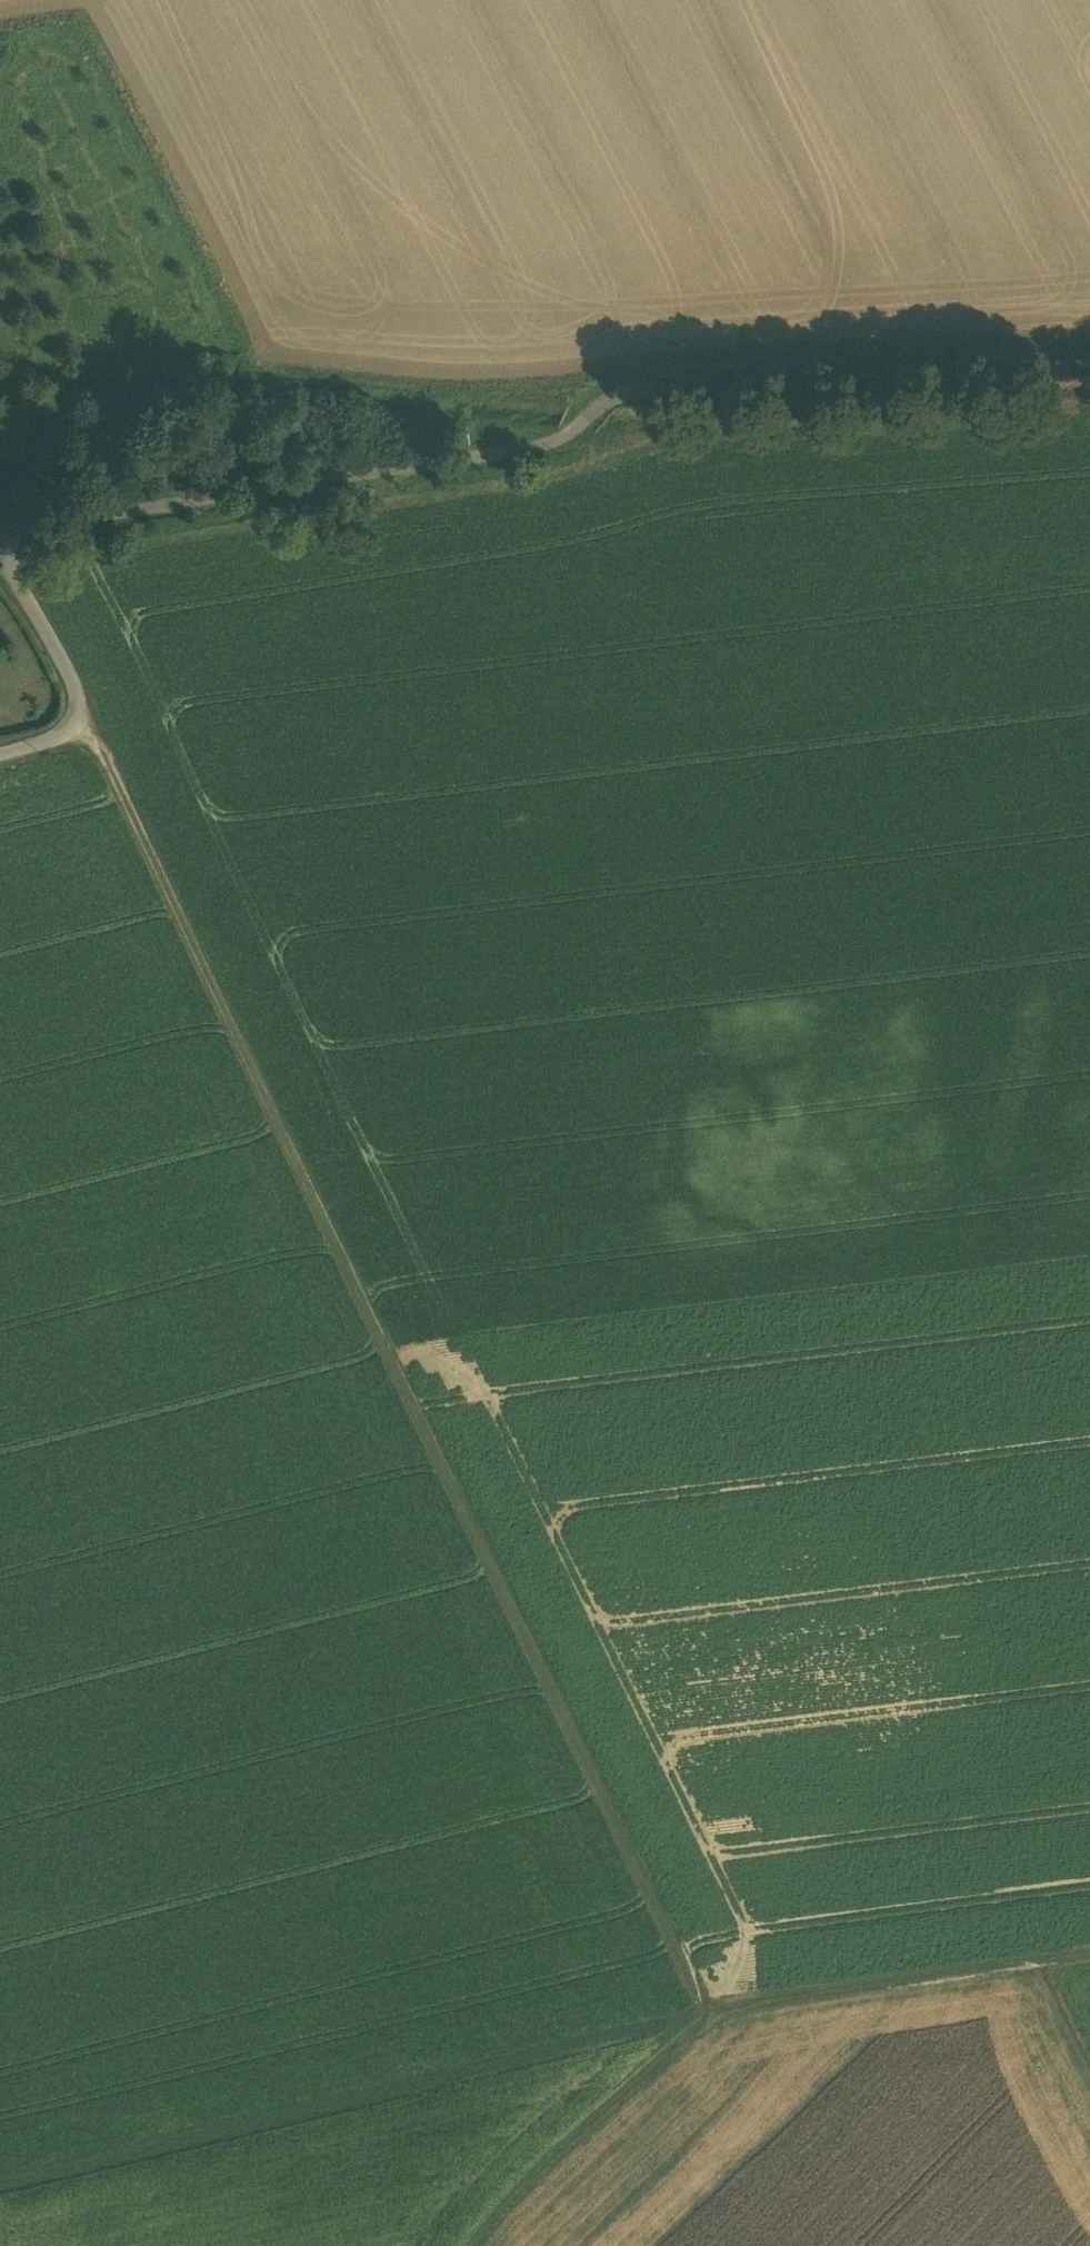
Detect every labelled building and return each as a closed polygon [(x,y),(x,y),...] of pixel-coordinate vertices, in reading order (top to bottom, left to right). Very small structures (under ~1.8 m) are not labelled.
[(469,431),(453,434),(455,445),(471,442),(469,431)]
